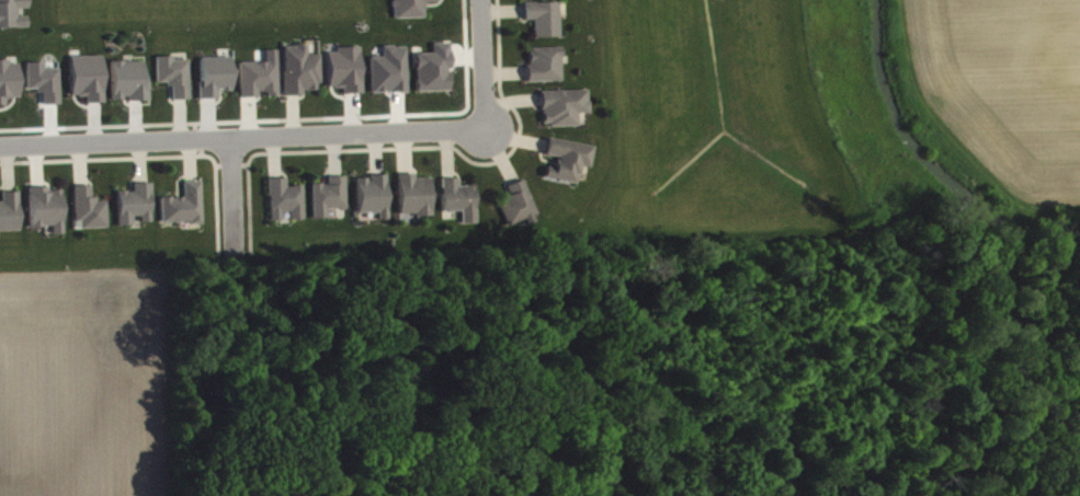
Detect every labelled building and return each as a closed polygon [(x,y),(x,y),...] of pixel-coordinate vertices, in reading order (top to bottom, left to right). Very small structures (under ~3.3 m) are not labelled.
[(395,26),(427,25),(426,10),(441,9),(441,0),(394,0),(395,26)] [(29,35),(29,23),(19,24),(19,15),(30,15),(29,1),(0,2),(0,36),(29,35)] [(526,10),(526,28),(535,28),(535,45),(561,44),(560,9),(526,10)] [(321,62),(308,62),(308,52),(285,53),(286,104),(305,103),(305,98),(322,97),(321,62)] [(343,101),(363,100),(361,54),(337,55),(337,59),(328,60),(330,95),(343,95),(343,101)] [(562,54),(529,55),(529,89),(563,88),(562,54)] [(105,110),(104,62),(71,63),(72,104),(87,104),(88,111),(105,110)] [(191,106),(190,67),(174,67),(174,63),(158,64),(159,92),(173,91),(173,107),(191,106)] [(234,98),(233,64),(201,65),(202,106),(220,106),(219,99),(234,98)] [(20,68),(0,68),(0,113),(7,112),(7,106),(21,105),(20,68)] [(148,68),(112,69),(113,107),(129,106),(129,108),(149,108),(148,68)] [(241,70),(242,105),(260,105),(260,102),(280,102),(279,69),(241,70)] [(28,70),(29,98),(44,98),(44,112),(61,112),(60,76),(46,76),(45,70),(28,70)] [(542,98),(544,134),(579,133),(579,121),(591,121),(590,97),(542,98)] [(595,153),(550,145),(547,162),(558,164),(557,175),(548,174),(547,185),(579,190),(582,173),(592,175),(595,153)] [(434,223),(433,185),(417,186),(417,181),(400,182),(401,229),(417,228),(417,223),(434,223)] [(371,182),(371,186),(358,186),(359,220),(380,220),(380,226),(389,226),(388,182),(371,182)] [(315,225),(328,225),(328,217),(347,216),(346,183),(329,184),(330,191),(314,192),(315,225)] [(270,186),(270,228),(283,228),(283,220),(291,220),(291,227),(305,227),(304,193),(288,193),(288,186),(270,186)] [(477,193),(460,193),(460,186),(443,186),(443,219),(463,219),(463,231),(478,230),(477,193)] [(501,211),(512,238),(541,226),(525,186),(507,194),(512,206),(501,211)] [(204,229),(202,189),(185,189),(186,204),(163,205),(164,231),(204,229)] [(119,199),(120,233),(134,233),(134,228),(153,227),(152,190),(135,191),(135,199),(119,199)] [(78,236),(109,235),(108,207),(93,207),(93,193),(77,193),(78,236)] [(32,234),(54,234),(54,242),(64,241),(63,195),(30,196),(32,234)] [(3,199),(3,209),(0,209),(0,238),(21,238),(20,199),(3,199)]
